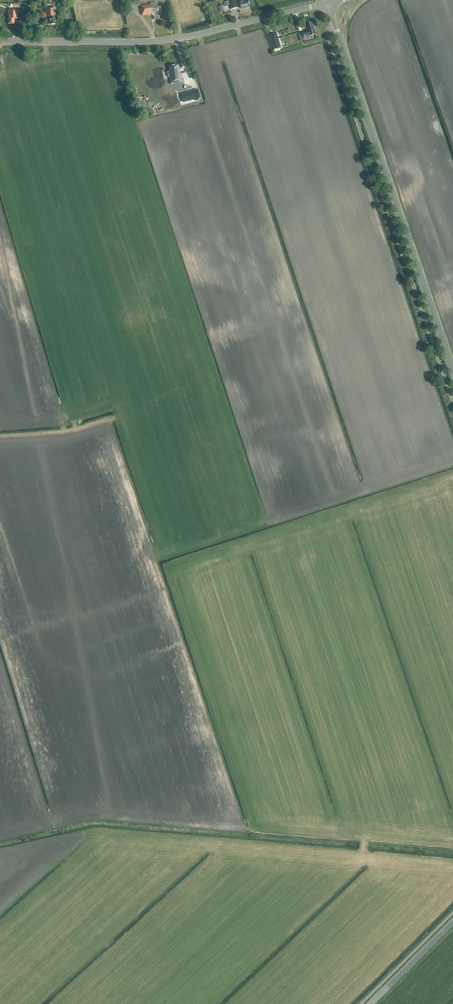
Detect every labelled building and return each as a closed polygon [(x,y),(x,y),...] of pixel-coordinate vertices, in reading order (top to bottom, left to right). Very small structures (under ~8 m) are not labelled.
[(238,8),(236,0),(232,0),(229,1),(231,10),(238,8)] [(250,7),(249,1),(243,2),(242,0),(237,0),(238,3),(240,3),(241,9),(250,7)] [(158,12),(158,11),(161,10),(161,6),(157,7),(157,6),(157,3),(151,4),(141,6),(142,16),(152,14),(153,19),(155,19),(155,12),(158,12)] [(55,7),(45,8),(45,17),(49,17),(49,24),(56,24),(55,16),(56,16),(55,7)] [(18,19),(18,10),(9,10),(8,24),(14,24),(14,19),(18,19)] [(299,35),(301,41),(304,40),(304,38),(316,34),(315,32),(315,31),(315,29),(314,28),(312,22),(307,24),(309,32),(299,35)] [(277,34),(270,36),(274,50),(281,47),(277,34)] [(170,84),(182,82),(179,66),(178,66),(177,65),(169,66),(169,72),(168,72),(170,84)] [(188,102),(194,100),(192,88),(185,90),(188,102)]
